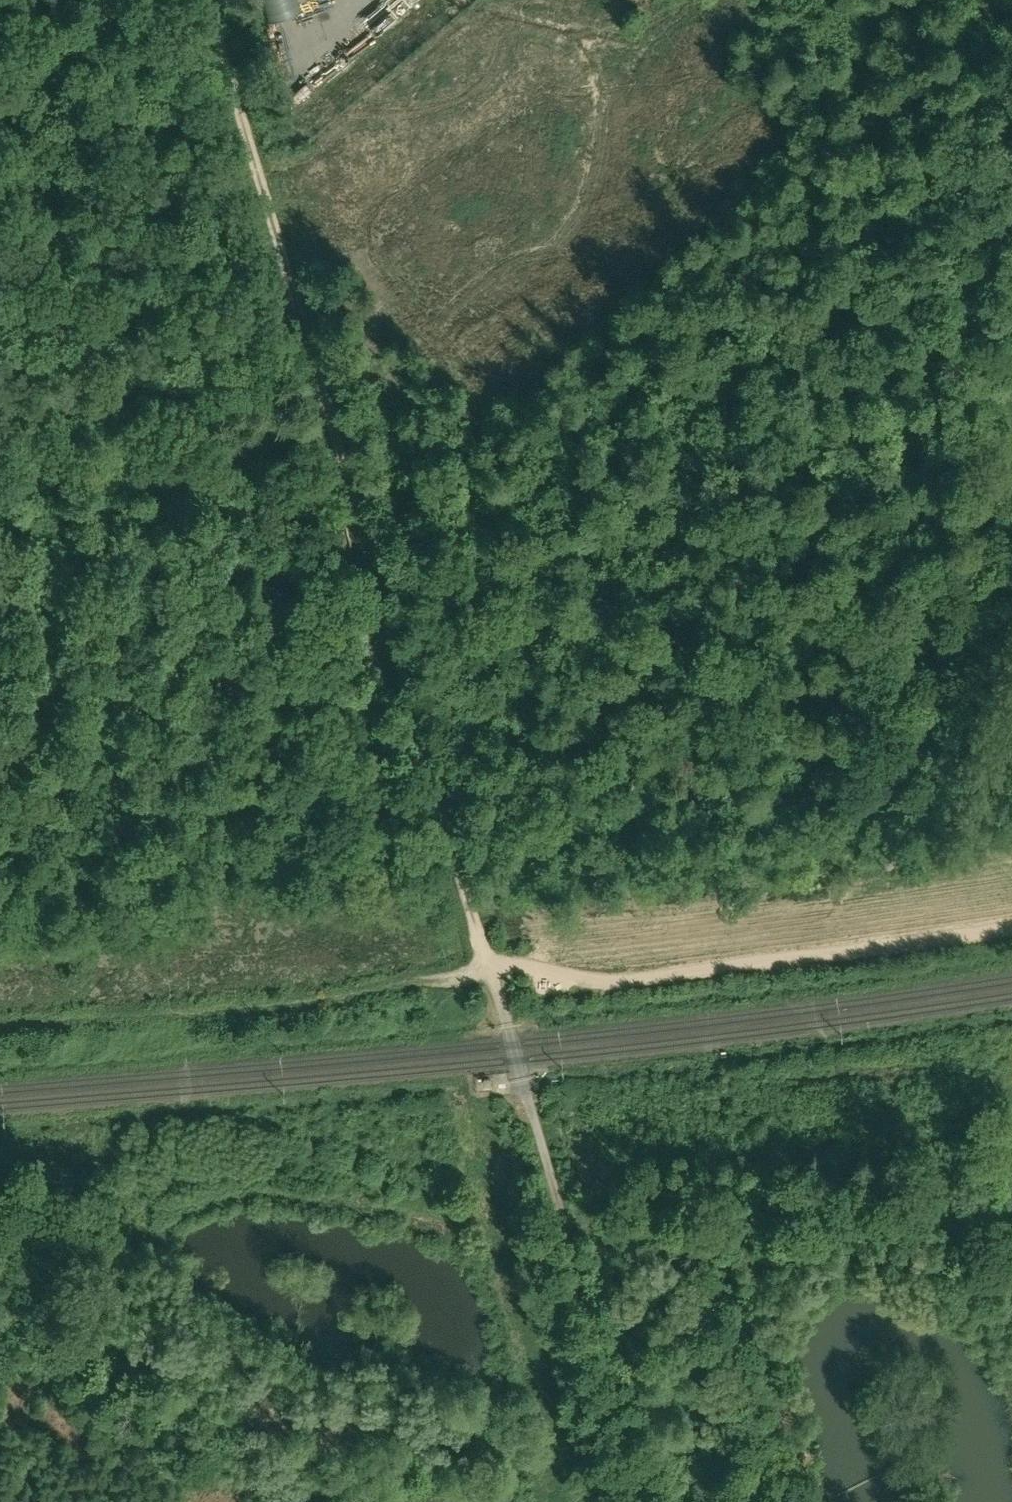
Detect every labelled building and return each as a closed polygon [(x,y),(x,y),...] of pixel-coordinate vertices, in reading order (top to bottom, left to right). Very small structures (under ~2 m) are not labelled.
[(267,37),(325,17),(319,0),(303,0),(259,15),(267,37)] [(530,1372),(521,1371),(520,1386),(529,1386),(530,1372)]
